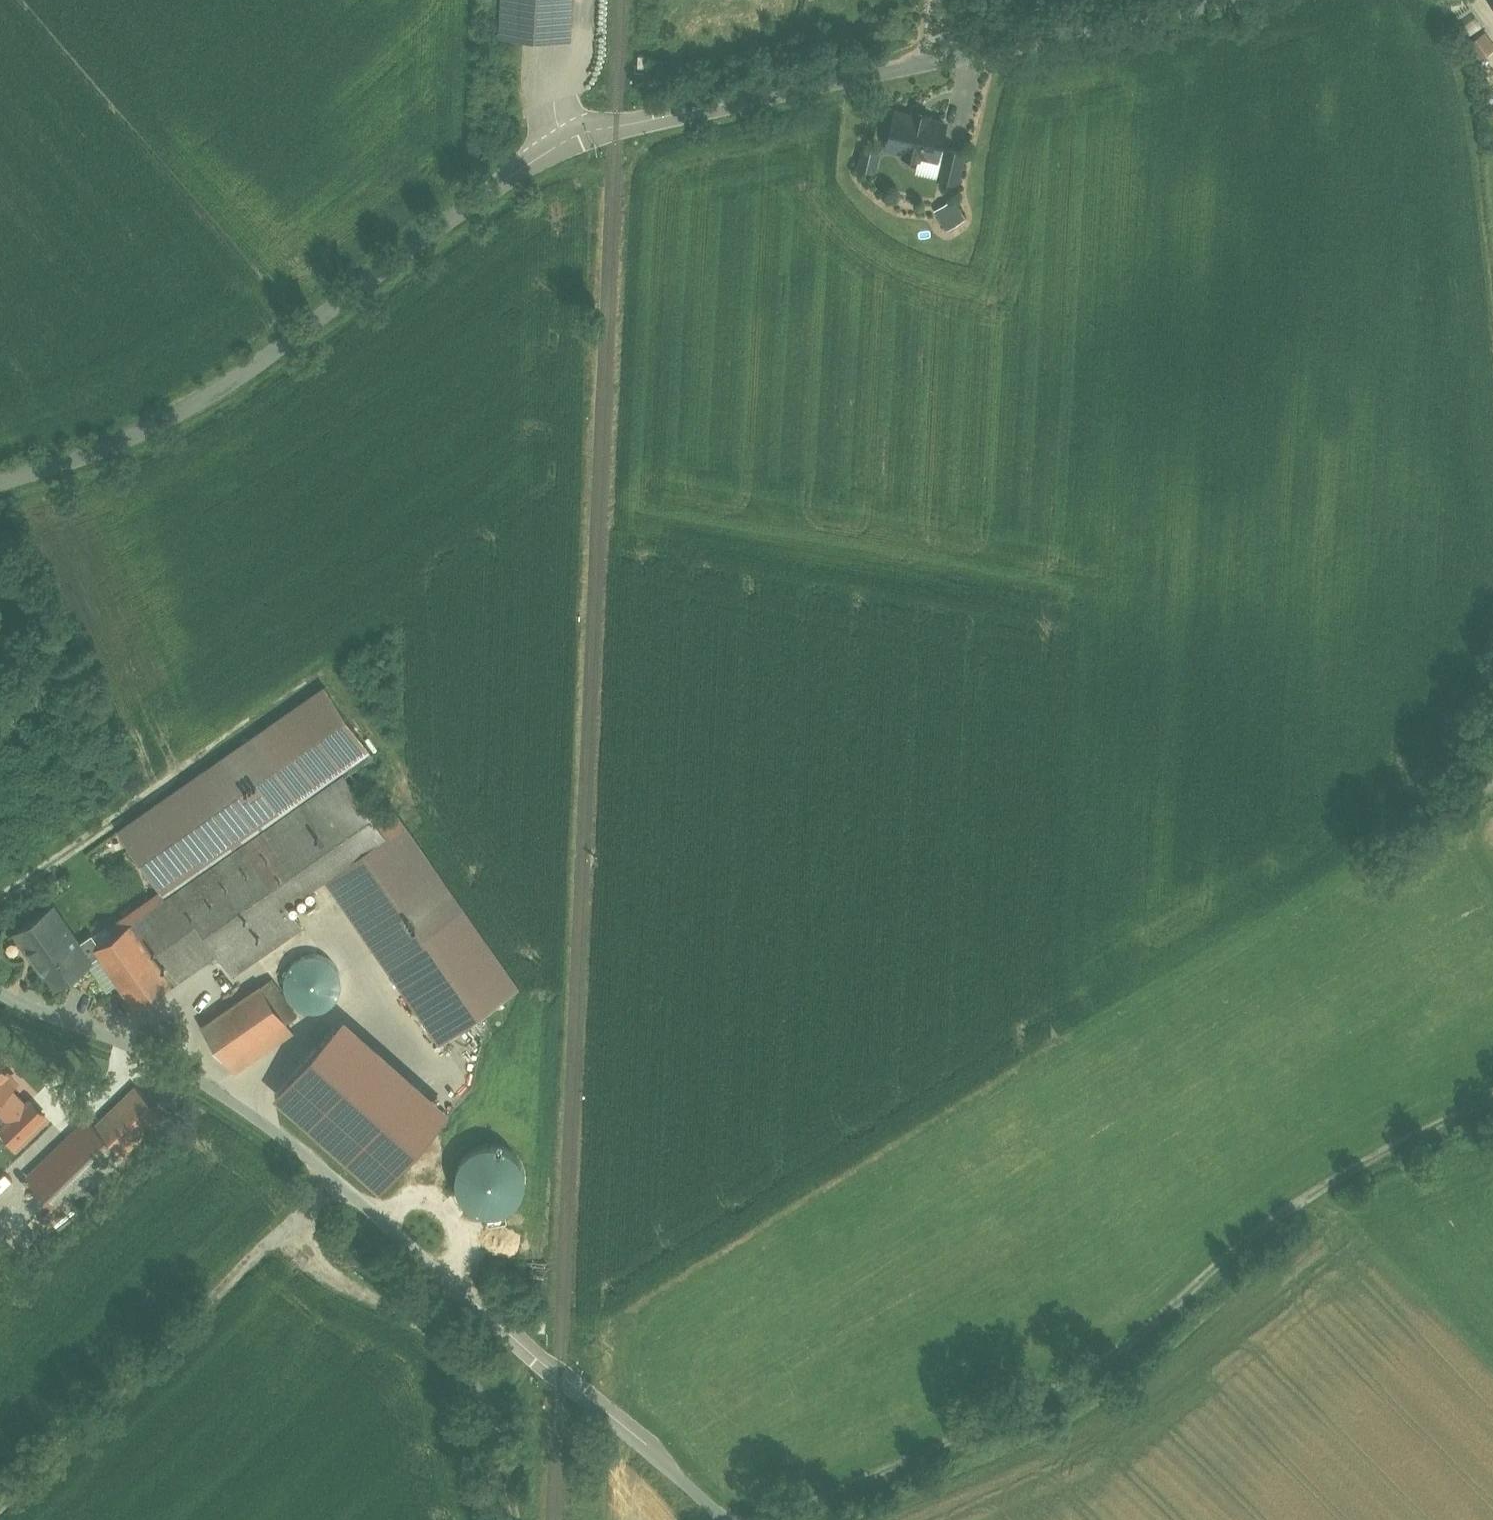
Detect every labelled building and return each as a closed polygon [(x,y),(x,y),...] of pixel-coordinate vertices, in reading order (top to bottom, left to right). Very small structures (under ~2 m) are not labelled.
[(502,37),(570,38),(571,0),(504,0),(502,37)] [(1472,42),(1482,57),(1492,50),(1492,45),(1485,33),(1472,42)] [(932,115),(916,112),(915,115),(899,111),(891,146),(907,150),(906,153),(922,157),(923,154),(939,157),(947,122),(931,118),(932,115)] [(862,169),(881,172),(884,149),(866,146),(862,169)] [(967,152),(948,148),(941,177),(960,181),(967,152)] [(938,209),(950,228),(969,217),(958,197),(938,209)] [(325,688),(120,831),(168,899),(246,844),(345,774),(346,776),(374,757),(325,688)] [(345,774),(246,844),(288,904),(326,876),(387,834),(346,776),(345,774)] [(517,989),(406,829),(390,839),(387,834),(326,876),(441,1042),(517,989)] [(168,899),(134,922),(176,982),(219,952),(233,973),(303,925),(288,904),(246,844),(168,899)] [(54,907),(18,932),(46,974),(50,971),(59,984),(100,955),(105,951),(101,945),(93,934),(79,943),(54,907)] [(105,951),(100,955),(137,1009),(176,982),(134,922),(101,945),(105,951)] [(318,953),(313,953),(309,953),(305,954),(301,956),(297,959),(294,961),(292,964),(289,967),(287,971),(286,974),(285,976),(285,979),(285,983),(285,986),(286,990),(287,994),(289,998),(291,1001),(294,1004),(297,1006),(300,1008),(303,1009),(306,1011),(311,1012),(315,1012),(320,1011),(323,1010),(328,1009),(332,1006),(335,1003),(337,1000),(340,997),(341,994),(343,990),(343,988),(343,985),(344,981),(343,977),(342,974),(342,972),(341,969),(339,966),(335,962),(333,959),(330,958),(327,956),(324,954),(318,953)] [(272,978),(203,1026),(236,1072),(295,1031),(288,1022),(298,1015),(272,978)] [(449,1104),(345,1015),(277,1093),(382,1183),(449,1104)] [(25,1147),(54,1114),(21,1085),(26,1079),(0,1056),(0,1108),(12,1118),(3,1128),(25,1147)] [(90,1118),(30,1176),(66,1214),(126,1155),(124,1154),(166,1114),(139,1086),(98,1126),(90,1118)] [(464,1197),(471,1205),(481,1209),(492,1211),(502,1208),(512,1203),(519,1194),(523,1184),(523,1174),(520,1163),(514,1154),(505,1148),(495,1145),(484,1145),(473,1149),(465,1156),(459,1166),(457,1177),(458,1188),(464,1197)]
